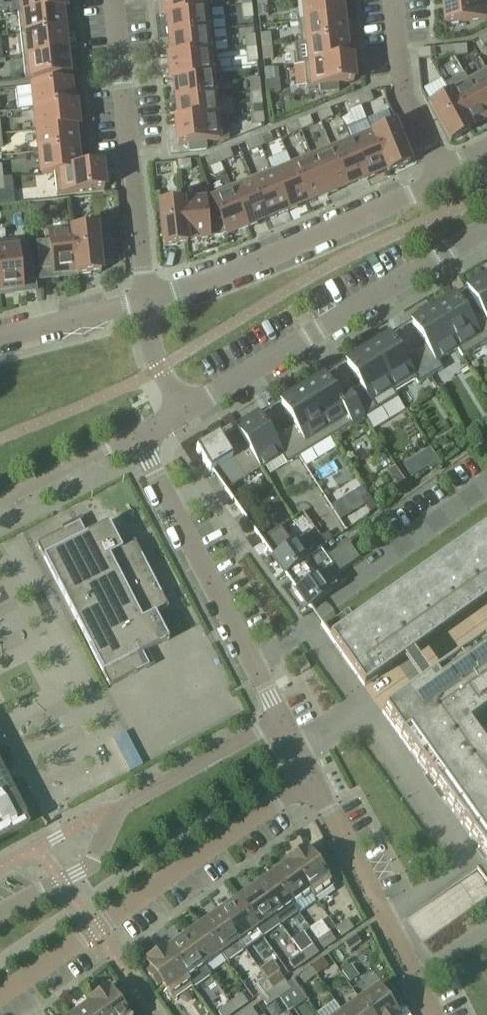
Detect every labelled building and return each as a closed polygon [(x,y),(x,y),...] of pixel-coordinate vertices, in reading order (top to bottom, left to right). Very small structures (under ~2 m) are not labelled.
[(64,0),(16,0),(18,14),(65,9),(64,0)] [(162,3),(163,16),(210,10),(209,0),(161,0),(162,3)] [(340,0),(306,0),(296,1),(296,2),(302,1),(304,21),(298,22),(298,23),(342,18),(340,0)] [(442,3),(444,25),(486,21),(486,0),(465,0),(442,3)] [(258,18),(267,17),(266,4),(256,5),(258,18)] [(252,19),(250,6),(241,7),(242,20),(252,19)] [(65,10),(65,9),(18,14),(20,36),(64,31),(61,10),(65,10)] [(210,10),(163,16),(167,16),(169,37),(212,32),(210,10)] [(345,39),(342,18),(298,23),(301,44),(345,39)] [(66,53),(64,31),(20,36),(22,57),(66,53)] [(171,58),(168,58),(215,53),(212,32),(169,37),(171,58)] [(270,47),(269,34),(260,35),(261,48),(270,47)] [(478,39),(483,47),(486,45),(486,34),(478,39)] [(255,49),(254,36),(244,37),(246,50),(255,49)] [(309,65),(347,61),(347,60),(345,39),(301,44),(301,45),(307,44),(309,64),(309,65)] [(453,57),(466,56),(465,46),(452,47),(453,57)] [(263,61),(272,60),(270,47),(261,48),(263,61)] [(453,57),(452,47),(440,49),(440,58),(453,57)] [(247,63),(257,62),(255,49),(246,50),(247,63)] [(416,51),(417,60),(430,59),(429,50),(416,51)] [(69,75),(69,74),(68,74),(66,53),(22,57),(25,80),(69,75)] [(215,53),(168,58),(170,80),(217,75),(215,53)] [(309,64),(303,65),(305,86),(306,88),(318,87),(319,95),(338,93),(337,85),(353,83),(351,70),(348,70),(347,63),(351,62),(350,60),(347,60),(347,61),(309,65),(309,64)] [(265,83),(274,81),(273,69),(263,70),(265,83)] [(485,70),(466,80),(486,119),(486,74),(485,70)] [(217,75),(170,80),(170,81),(174,81),(176,102),(214,98),(211,77),(217,76),(217,75)] [(260,93),(258,80),(249,81),(250,94),(260,93)] [(466,80),(465,81),(468,86),(450,95),(447,90),(470,132),(468,129),(486,119),(486,120),(486,119),(466,80)] [(75,104),(72,105),(69,84),(70,84),(70,83),(31,87),(34,109),(75,105),(75,104)] [(450,143),(468,133),(470,132),(447,90),(427,101),(450,143)] [(261,105),(260,93),(250,94),(252,106),(261,105)] [(372,102),(369,93),(357,98),(360,107),(372,102)] [(176,102),(178,123),(216,119),(214,98),(176,102)] [(360,107),(357,98),(345,103),(348,112),(360,107)] [(78,127),(77,125),(75,105),(34,109),(36,131),(78,127)] [(332,118),(328,110),(317,114),(320,123),(332,118)] [(251,125),(263,123),(262,114),(250,115),(251,125)] [(312,126),(309,118),(297,122),(300,131),(312,126)] [(178,123),(175,123),(175,126),(179,125),(180,132),(176,133),(177,146),(188,145),(189,152),(206,150),(205,143),(218,142),(216,119),(178,123)] [(300,131),(297,122),(285,127),(288,136),(300,131)] [(76,149),(74,128),(78,127),(36,131),(39,153),(76,149)] [(393,127),(372,135),(370,130),(388,174),(409,165),(393,127)] [(388,174),(370,130),(369,130),(372,135),(352,143),(350,138),(367,181),(368,181),(367,179),(386,171),(387,174),(388,174)] [(272,143),(269,134),(257,139),(260,147),(272,143)] [(367,181),(350,138),(349,138),(351,144),(332,152),(330,146),(346,187),(366,179),(367,181)] [(260,147),(257,139),(245,144),(248,152),(260,147)] [(346,187),(330,146),(329,146),(331,152),(312,160),(310,154),(327,197),(328,197),(327,195),(346,187)] [(79,170),(76,149),(39,153),(41,174),(101,168),(101,167),(79,170)] [(232,159),(229,150),(217,155),(220,164),(232,159)] [(327,197),(310,154),(309,154),(311,160),(292,168),(290,162),(306,203),(326,195),(327,198),(327,197)] [(220,164),(217,155),(205,160),(208,169),(220,164)] [(178,172),(190,171),(189,161),(177,163),(178,172)] [(306,203),(290,162),(289,163),(291,168),(273,176),(270,170),(270,171),(287,214),(288,214),(287,211),(306,203)] [(169,165),(156,166),(157,176),(170,174),(169,165)] [(104,190),(101,168),(41,174),(41,175),(54,174),(56,196),(104,190)] [(287,214),(270,171),(250,179),(266,219),(286,212),(287,214)] [(266,219),(250,179),(230,187),(247,230),(248,230),(247,227),(266,219)] [(247,230),(230,187),(210,195),(209,195),(225,235),(225,236),(246,228),(247,230)] [(225,235),(209,195),(181,198),(186,245),(186,242),(208,239),(208,237),(225,235)] [(163,248),(184,246),(186,245),(181,198),(158,201),(163,248)] [(44,204),(30,205),(31,219),(45,218),(44,204)] [(76,276),(100,274),(99,265),(113,264),(108,221),(71,225),(76,276)] [(76,276),(71,225),(70,225),(71,232),(48,235),(49,241),(35,243),(38,271),(52,269),(53,276),(62,275),(63,278),(76,276)] [(18,256),(16,242),(0,243),(0,295),(12,294),(12,291),(22,290),(21,283),(34,282),(31,254),(18,256)] [(467,289),(486,322),(486,277),(467,289)] [(467,289),(465,290),(466,291),(467,291),(481,314),(470,320),(456,297),(457,297),(456,295),(433,309),(462,358),(486,343),(486,322),(467,289)] [(462,358),(433,309),(410,323),(411,325),(412,324),(425,347),(415,354),(430,377),(442,370),(437,362),(457,350),(462,358)] [(405,360),(391,337),(392,337),(391,335),(368,349),(394,393),(414,381),(417,385),(430,377),(415,354),(405,360)] [(394,393),(368,349),(344,364),(345,365),(346,364),(360,387),(349,394),(363,418),(396,398),(393,394),(394,393)] [(339,400),(325,377),(326,377),(325,375),(302,389),(331,437),(363,418),(349,394),(339,400)] [(331,437),(302,389),(279,403),(280,405),(280,404),(294,427),(284,433),(298,457),(331,437)] [(261,469),(281,457),(286,465),(298,457),(284,433),(273,440),(260,417),(260,416),(260,415),(236,429),(261,469)] [(261,469),(236,429),(219,440),(218,438),(195,451),(209,474),(212,472),(225,491),(261,469)] [(408,486),(394,466),(387,471),(401,491),(408,487),(408,486)] [(377,509),(376,508),(367,495),(360,500),(369,513),(370,514),(376,509),(377,509)] [(146,759),(224,717),(195,660),(207,654),(194,627),(167,640),(155,615),(168,608),(134,543),(121,549),(108,524),(88,534),(78,514),(49,528),(53,536),(37,544),(146,759)] [(355,619),(348,610),(323,627),(322,625),(320,626),(329,638),(328,638),(363,687),(376,678),(376,677),(380,674),(378,671),(486,594),(486,526),(355,619)] [(321,549),(308,531),(291,543),(279,527),(260,541),(284,575),(321,549)] [(321,550),(321,549),(284,575),(308,609),(345,583),(332,565),(315,577),(304,562),(321,550)] [(382,713),(486,862),(486,649),(438,684),(434,679),(435,678),(434,677),(382,713)] [(301,674),(310,670),(303,657),(294,661),(301,674)] [(0,784),(0,841),(23,829),(0,784)] [(317,855),(312,858),(305,848),(287,861),(314,900),(333,887),(322,871),(327,868),(317,855)] [(314,900),(287,861),(286,862),(288,864),(271,876),(291,905),(308,893),(314,900)] [(271,876),(253,888),(274,917),(279,925),(297,913),(291,905),(271,876)] [(253,888),(236,901),(256,929),(262,937),(279,925),(274,917),(253,888)] [(236,901),(218,913),(238,942),(244,950),(262,937),(256,929),(236,901)] [(238,942),(218,913),(200,926),(221,954),(238,942)] [(353,929),(347,921),(335,929),(341,938),(353,929)] [(221,954),(200,926),(183,938),(203,967),(221,954)] [(317,942),(323,950),(335,942),(329,933),(317,942)] [(360,944),(354,936),(343,944),(349,952),(360,944)] [(203,967),(183,938),(166,950),(164,948),(164,949),(191,987),(192,987),(186,979),(203,967)] [(306,963),(318,954),(312,946),(300,954),(306,963)] [(191,987),(164,949),(145,962),(152,971),(147,975),(156,988),(161,984),(173,1000),(191,987)] [(306,963),(300,954),(288,962),(294,971),(306,963)] [(327,968),(321,959),(309,968),(315,976),(327,968)] [(350,966),(341,973),(348,983),(358,977),(350,966)] [(315,976),(309,968),(297,976),(303,984),(315,976)] [(284,982),(278,973),(266,981),(272,990),(284,982)] [(272,990),(266,981),(254,990),(260,998),(272,990)] [(290,990),(284,982),(272,990),(278,999),(290,990)] [(119,995),(114,998),(108,988),(89,1001),(99,1014),(126,1014),(124,1011),(129,1008),(119,995)] [(392,1009),(397,1005),(388,992),(383,996),(377,988),(359,1001),(369,1014),(397,1014),(392,1009)] [(278,999),(272,990),(260,998),(266,1007),(278,999)] [(235,1012),(247,1004),(241,995),(229,1004),(235,1012)] [(89,1001),(88,1002),(90,1004),(74,1014),(99,1014),(89,1001)] [(359,1001),(341,1013),(343,1014),(369,1014),(359,1001)] [(229,1004),(217,1012),(219,1014),(231,1014),(235,1012),(229,1004)]
